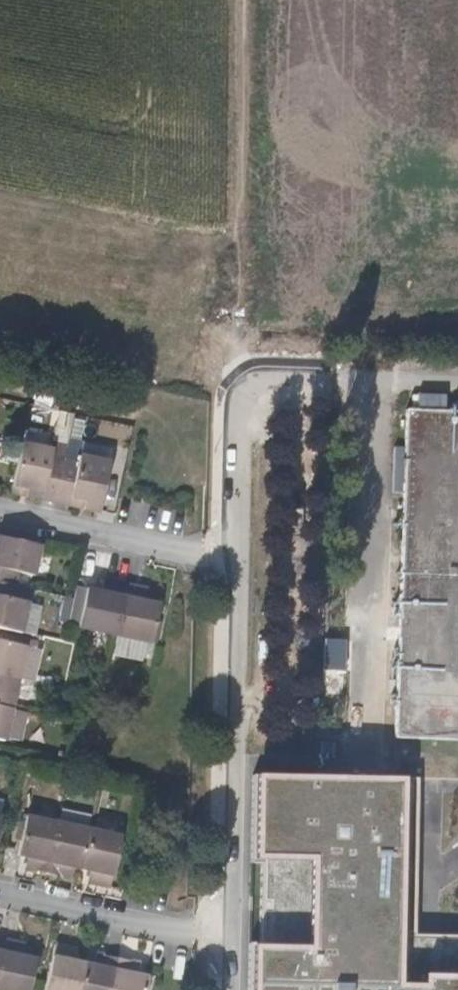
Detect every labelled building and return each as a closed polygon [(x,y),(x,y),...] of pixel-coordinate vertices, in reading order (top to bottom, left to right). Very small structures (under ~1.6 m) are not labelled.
[(404,407),(396,733),(457,735),(457,409),(404,407)] [(29,481),(28,491),(56,497),(58,486),(65,453),(67,440),(54,437),(53,443),(22,436),(14,477),(29,481)] [(84,503),(100,507),(110,455),(81,449),(80,456),(65,453),(58,486),(86,492),(84,503)] [(14,477),(12,488),(28,491),(29,481),(14,477)] [(56,497),(84,503),(86,492),(58,486),(56,497)] [(0,533),(0,580),(20,583),(23,570),(34,572),(40,541),(0,533)] [(69,620),(116,630),(127,579),(103,574),(100,587),(78,583),(69,620)] [(127,579),(116,630),(152,637),(160,600),(146,597),(148,583),(127,579)] [(20,583),(0,580),(0,624),(21,629),(27,600),(21,598),(23,585),(20,583)] [(22,675),(28,644),(0,639),(0,671),(22,675)] [(346,646),(346,668),(376,668),(376,647),(346,646)] [(0,671),(0,704),(15,707),(22,675),(0,671)] [(0,704),(0,738),(8,740),(8,736),(25,740),(31,711),(15,707),(0,704)] [(254,780),(253,857),(309,859),(308,951),(251,950),(250,989),(457,989),(457,979),(421,978),(419,987),(395,987),(400,782),(322,781),(254,780)] [(400,782),(395,987),(419,987),(421,978),(457,979),(457,936),(414,935),(417,783),(400,782)] [(45,880),(56,827),(23,820),(15,859),(25,862),(22,875),(45,880)] [(78,873),(86,834),(56,827),(45,880),(67,885),(68,871),(78,873)] [(83,888),(109,894),(120,841),(86,834),(78,873),(85,874),(83,888)] [(0,947),(0,989),(27,989),(32,966),(20,963),(21,951),(0,947)] [(84,968),(75,966),(77,954),(54,950),(46,989),(80,989),(84,968)] [(118,962),(96,958),(93,969),(84,968),(80,989),(113,989),(118,962)] [(113,989),(144,989),(145,981),(138,980),(139,967),(118,962),(113,989)]
